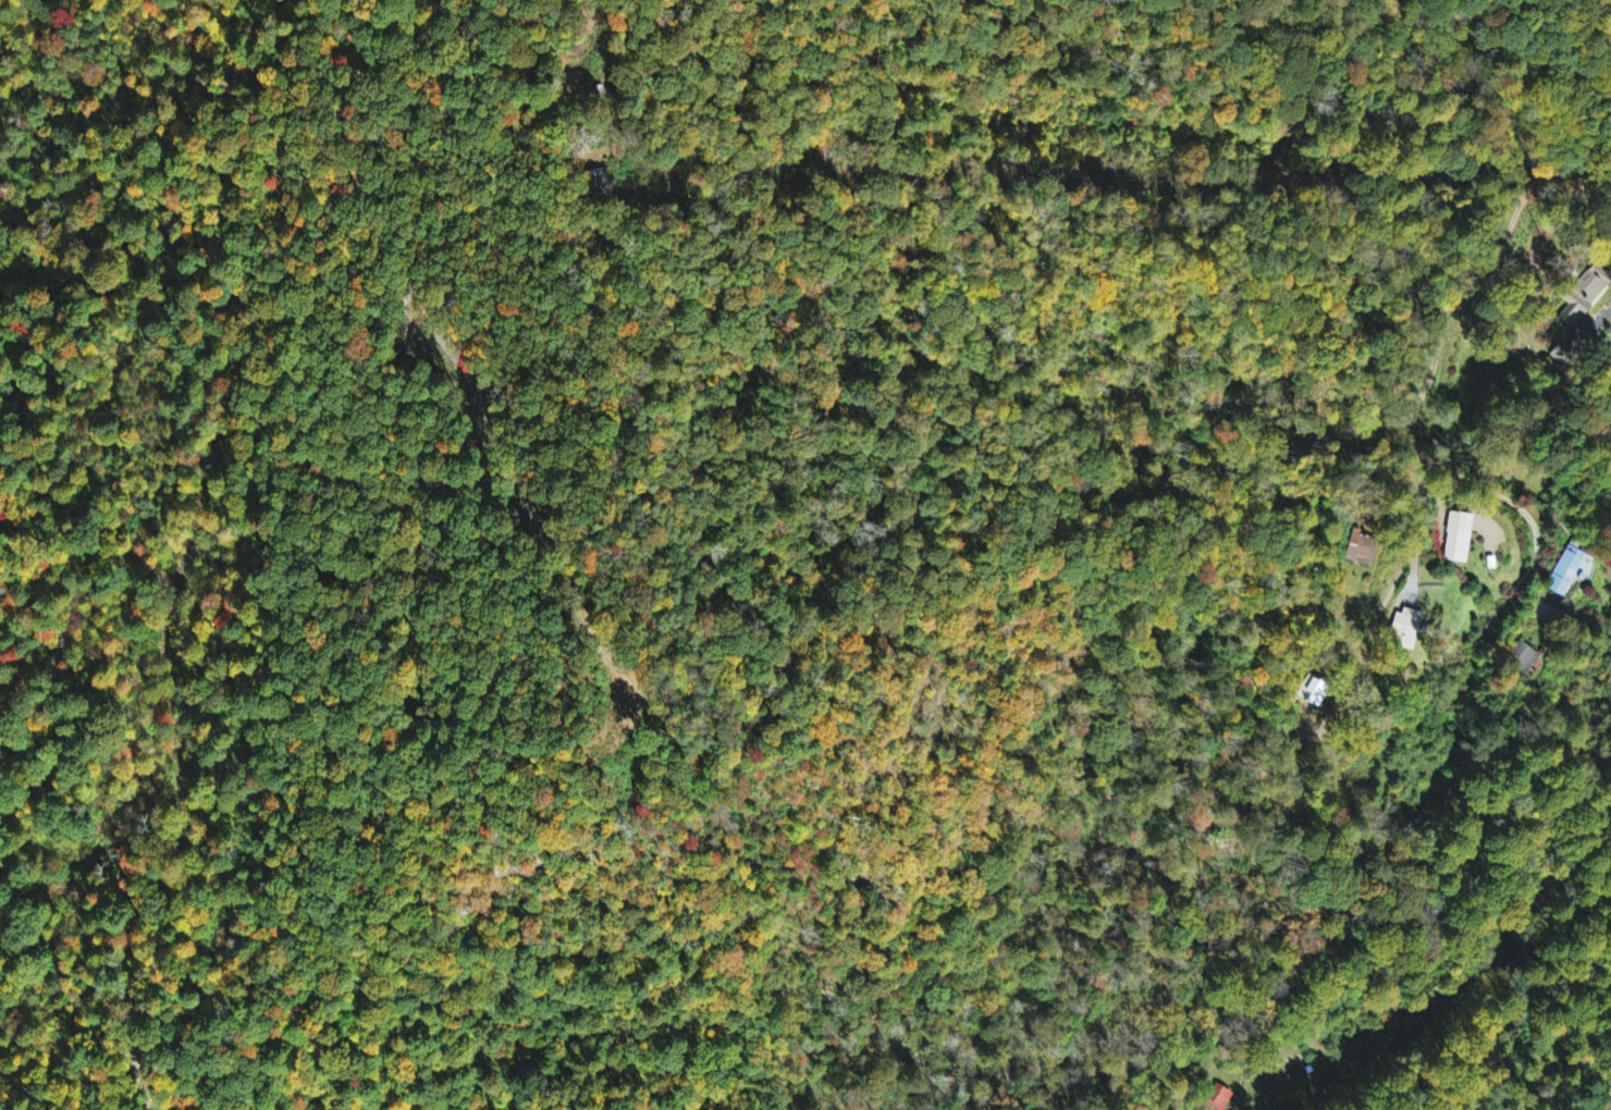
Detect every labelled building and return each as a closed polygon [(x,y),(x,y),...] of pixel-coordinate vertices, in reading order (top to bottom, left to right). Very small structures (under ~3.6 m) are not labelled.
[(1550,355),(1559,367),(1570,358),(1561,346),(1550,355)] [(1470,538),(1478,517),(1463,511),(1456,532),(1470,538)] [(1598,560),(1565,547),(1547,590),(1566,598),(1575,576),(1590,582),(1598,560)]
